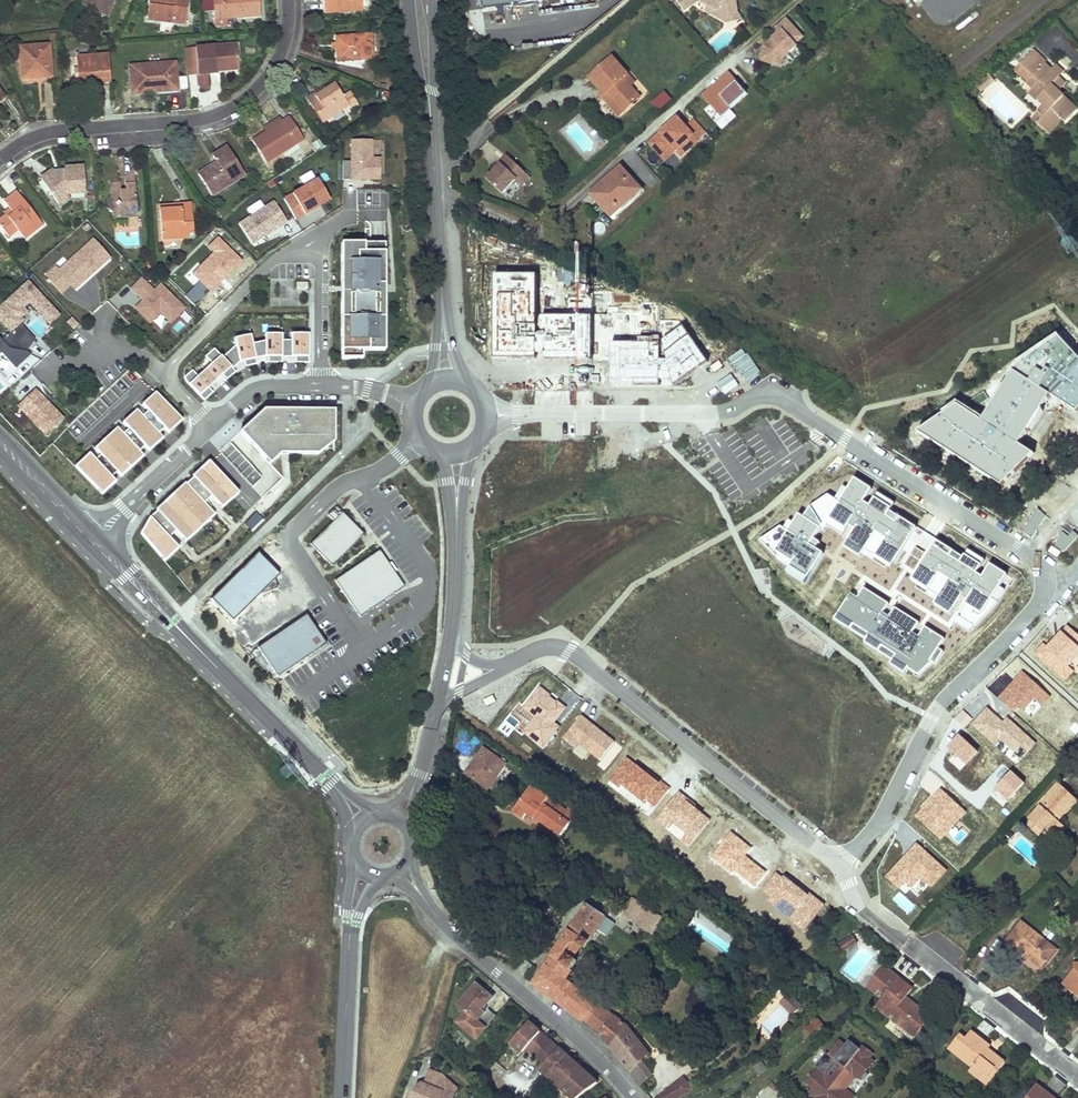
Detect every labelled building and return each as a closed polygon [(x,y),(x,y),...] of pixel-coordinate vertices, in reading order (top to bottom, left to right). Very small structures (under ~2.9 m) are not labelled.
[(83,5),(106,15),(113,0),(85,0),(83,5)] [(147,19),(161,21),(161,17),(174,18),(173,23),(186,24),(187,0),(149,0),(147,19)] [(215,19),(260,15),(259,0),(213,0),(215,19)] [(324,5),(324,13),(363,10),(363,7),(362,0),(324,0),(324,5)] [(683,9),(699,0),(678,0),(683,9)] [(728,12),(738,11),(736,0),(700,0),(700,1),(708,4),(728,12)] [(729,20),(741,18),(738,11),(728,12),(708,4),(706,10),(729,20)] [(794,44),(802,37),(786,19),(777,27),(781,30),(764,46),(760,60),(780,66),(783,58),(796,46),(794,44)] [(372,35),(337,38),(338,50),(338,60),(374,58),(372,35)] [(51,77),(49,46),(20,48),(21,70),(25,70),(25,78),(43,77),(51,77)] [(237,46),(196,48),(198,74),(216,73),(216,72),(216,66),(239,66),(237,46)] [(1034,51),(1021,64),(1033,76),(1039,82),(1033,89),(1029,94),(1036,102),(1038,100),(1047,109),(1041,115),(1038,112),(1032,119),(1046,132),(1060,118),(1065,123),(1077,110),(1058,93),(1062,88),(1056,82),(1058,79),(1045,65),(1046,63),(1034,51)] [(76,54),(78,85),(103,83),(111,83),(108,55),(78,57),(78,54),(76,54)] [(612,57),(589,77),(604,94),(606,92),(623,111),(639,97),(630,86),(623,78),(627,74),(612,57)] [(175,64),(132,67),(134,93),(161,91),(177,90),(175,64)] [(730,72),(703,95),(722,117),(732,108),(731,108),(748,94),(737,82),(738,81),(730,72)] [(989,73),(976,83),(981,89),(994,78),(989,73)] [(627,74),(623,78),(630,86),(634,82),(627,74)] [(1033,76),(1026,83),(1033,89),(1039,82),(1033,76)] [(320,94),(308,101),(321,122),(347,105),(346,103),(353,98),(350,92),(343,97),(335,84),(320,94)] [(657,110),(672,98),(664,89),(650,100),(657,110)] [(604,94),(602,96),(619,115),(623,111),(606,92),(604,94)] [(347,105),(350,109),(357,104),(353,98),(346,103),(347,105)] [(266,132),(253,141),(266,162),(280,153),(295,144),(303,139),(289,117),(282,122),(266,132)] [(264,128),(266,132),(282,122),(280,118),(270,124),(264,128)] [(680,157),(704,135),(691,121),(683,128),(675,120),(648,145),(663,162),(675,152),(680,157)] [(386,170),(385,139),(349,140),(349,160),(344,160),(344,185),(380,185),(380,170),(386,170)] [(295,144),(280,153),(282,157),(297,148),(295,144)] [(213,166),(200,175),(212,194),(230,181),(231,184),(244,175),(227,148),(220,153),(214,157),(219,166),(215,169),(213,166)] [(530,176),(507,153),(485,176),(508,198),(530,176)] [(621,167),(592,192),(611,214),(620,205),(622,207),(642,190),(621,167)] [(53,169),(41,179),(59,203),(68,196),(67,194),(85,193),(83,168),(64,170),(64,171),(58,176),(53,169)] [(134,169),(125,177),(134,177),(134,169)] [(127,216),(137,215),(134,177),(125,177),(126,191),(121,191),(121,184),(111,185),(111,197),(108,200),(108,207),(112,211),(113,217),(118,216),(127,216)] [(319,177),(284,197),(295,217),(330,197),(319,177)] [(0,220),(0,226),(8,237),(17,230),(23,239),(42,225),(17,192),(11,197),(4,202),(11,212),(0,220)] [(287,221),(275,200),(239,222),(252,243),(287,221)] [(169,206),(159,207),(162,240),(188,239),(188,234),(193,234),(191,208),(173,208),(173,210),(169,211),(169,206)] [(127,216),(118,216),(119,220),(128,220),(128,225),(138,224),(137,215),(127,216)] [(242,260),(231,249),(224,243),(219,237),(211,245),(217,251),(195,273),(202,280),(186,295),(196,306),(242,260)] [(108,257),(92,239),(46,280),(63,298),(108,257)] [(384,243),(340,243),(340,279),(340,350),(384,350),(384,243)] [(536,272),(492,272),(492,356),(589,357),(589,314),(536,314),(536,272)] [(153,290),(140,277),(131,287),(143,299),(134,308),(161,335),(177,319),(185,327),(194,318),(159,284),(153,290)] [(28,280),(0,307),(0,321),(9,331),(31,309),(51,329),(63,316),(28,280)] [(309,282),(297,281),(296,289),(308,290),(309,282)] [(0,334),(0,355),(3,353),(15,367),(32,353),(26,347),(37,338),(24,322),(4,339),(0,334)] [(659,339),(609,339),(609,386),(673,386),(707,360),(681,324),(659,339)] [(308,357),(309,334),(290,334),(290,338),(281,339),(281,335),(262,335),(263,343),(252,346),(249,336),(232,339),(234,347),(222,357),(219,355),(188,384),(199,397),(228,369),(237,363),(253,360),(264,358),(281,357),(290,356),(308,357)] [(64,417),(35,385),(15,403),(45,435),(64,417)] [(178,416),(156,392),(142,405),(164,429),(178,416)] [(159,434),(137,410),(123,423),(145,447),(159,434)] [(335,442),(335,410),(260,410),(152,512),(137,536),(164,565),(178,553),(168,540),(174,535),(197,561),(241,521),(251,532),(264,521),(254,509),(291,476),(291,457),(315,458),(335,442)] [(139,451),(117,428),(95,448),(117,472),(139,451)] [(111,477),(89,453),(75,466),(97,490),(111,477)] [(343,512),(339,516),(333,510),(328,515),(334,520),(310,544),(332,566),(364,534),(353,523),(343,512)] [(405,587),(380,550),(336,580),(361,617),(405,587)] [(279,573),(257,552),(210,599),(232,620),(252,601),(261,592),(278,587),(276,577),(279,573)] [(326,643),(306,611),(255,644),(276,675),(326,643)] [(1069,625),(1051,647),(1046,642),(1037,651),(1066,679),(1075,670),(1067,662),(1070,665),(1077,657),(1077,633),(1069,625)] [(1026,709),(1036,698),(1044,705),(1051,697),(1044,690),(1040,686),(1041,685),(1026,670),(1000,697),(1015,712),(1022,705),(1026,709)] [(995,744),(1002,737),(1017,751),(1022,745),(1030,751),(1038,742),(1009,717),(1004,722),(989,707),(973,723),(995,744)] [(582,714),(569,732),(565,737),(577,746),(581,741),(603,759),(617,741),(582,714)] [(958,734),(945,746),(961,763),(974,751),(958,734)] [(489,753),(484,750),(480,755),(481,756),(485,759),(489,753)] [(505,765),(489,753),(485,759),(481,756),(475,764),(474,763),(466,774),(487,789),(505,765)] [(664,787),(624,756),(609,775),(649,806),(664,787)] [(1009,769),(993,787),(1005,798),(1022,781),(1009,769)] [(1058,783),(1038,805),(1041,808),(1032,817),(1038,822),(1035,825),(1050,839),(1062,825),(1054,818),(1057,816),(1060,818),(1076,800),(1058,783)] [(944,789),(918,817),(940,838),(967,810),(944,789)] [(702,816),(674,791),(650,818),(678,843),(702,816)] [(534,805),(527,815),(534,820),(535,819),(561,837),(574,818),(543,796),(535,806),(534,805)] [(1032,817),(1029,820),(1035,825),(1038,822),(1032,817)] [(1035,825),(1032,829),(1047,842),(1050,839),(1035,825)] [(1062,825),(1050,839),(1053,842),(1066,829),(1062,825)] [(745,844),(726,831),(708,858),(727,871),(740,852),(745,844)] [(907,879),(913,885),(923,875),(933,884),(946,870),(937,861),(931,855),(919,844),(888,875),(900,887),(907,879)] [(740,852),(727,871),(750,886),(763,867),(740,852)] [(787,874),(769,898),(805,925),(823,902),(787,874)] [(604,881),(599,887),(605,891),(609,884),(604,881)] [(632,900),(622,915),(653,936),(663,921),(632,900)] [(393,909),(405,921),(410,916),(399,904),(393,909)] [(607,918),(588,905),(552,957),(572,971),(577,962),(575,960),(583,948),(585,950),(607,918)] [(1022,923),(1004,944),(1021,958),(1026,953),(1030,957),(1029,958),(1042,968),(1056,950),(1022,923)] [(413,940),(425,952),(435,941),(423,930),(413,940)] [(854,935),(847,940),(852,947),(859,942),(854,935)] [(847,940),(840,944),(844,952),(852,947),(847,940)] [(553,999),(565,980),(572,971),(552,957),(533,984),(535,985),(553,999)] [(1074,963),(1075,968),(1067,978),(1072,981),(1077,985),(1077,994),(1077,963),(1074,963)] [(912,990),(897,979),(882,967),(867,988),(876,995),(879,991),(885,995),(876,1007),(892,1019),(893,1017),(921,1038),(934,1020),(922,1011),(909,1001),(908,1004),(904,1001),(906,998),(912,990)] [(1067,978),(1063,982),(1068,986),(1072,981),(1067,978)] [(565,980),(553,999),(561,1004),(572,986),(565,980)] [(487,994),(476,985),(458,1006),(467,1013),(458,1023),(476,1039),(485,1028),(477,1022),(486,1012),(483,1009),(493,999),(487,994)] [(572,986),(561,1004),(583,1022),(597,1004),(572,986)] [(791,992),(782,1001),(794,1013),(803,1004),(791,992)] [(597,1004),(583,1022),(602,1036),(610,1047),(628,1070),(648,1054),(625,1026),(597,1004)] [(477,1022),(485,1028),(496,1015),(488,1009),(486,1012),(477,1022)] [(816,1017),(807,1026),(814,1034),(823,1025),(816,1017)] [(893,1017),(892,1019),(919,1040),(921,1038),(893,1017)] [(510,1045),(522,1055),(526,1050),(544,1065),(558,1049),(528,1023),(510,1045)] [(807,1026),(804,1029),(811,1037),(814,1034),(807,1026)] [(959,1035),(951,1046),(975,1065),(972,1068),(969,1072),(980,1080),(986,1074),(989,1076),(994,1070),(997,1072),(1004,1064),(993,1055),(991,1057),(986,1054),(991,1048),(971,1033),(965,1040),(959,1035)] [(805,1081),(811,1087),(807,1092),(814,1097),(813,1097),(836,1097),(835,1097),(832,1095),(835,1092),(840,1086),(827,1076),(838,1062),(850,1072),(858,1062),(862,1066),(874,1050),(863,1042),(859,1048),(848,1040),(844,1045),(837,1039),(805,1081)] [(951,1046),(948,1050),(972,1068),(975,1065),(951,1046)] [(558,1049),(544,1065),(539,1070),(547,1077),(565,1055),(558,1049)] [(597,1084),(575,1064),(565,1055),(547,1077),(572,1097),(579,1097),(597,1084)] [(857,1077),(864,1068),(862,1066),(858,1062),(850,1072),(857,1077)] [(986,1074),(980,1080),(987,1086),(997,1072),(994,1070),(989,1076),(986,1074)] [(456,1090),(442,1077),(430,1073),(425,1087),(422,1086),(418,1087),(416,1092),(419,1093),(417,1097),(453,1097),(456,1090)] [(691,1089),(685,1081),(679,1086),(685,1094),(691,1089)] [(663,1097),(679,1097),(685,1094),(679,1086),(663,1097)] [(1029,1097),(1038,1097),(1043,1091),(1038,1087),(1029,1097)]
